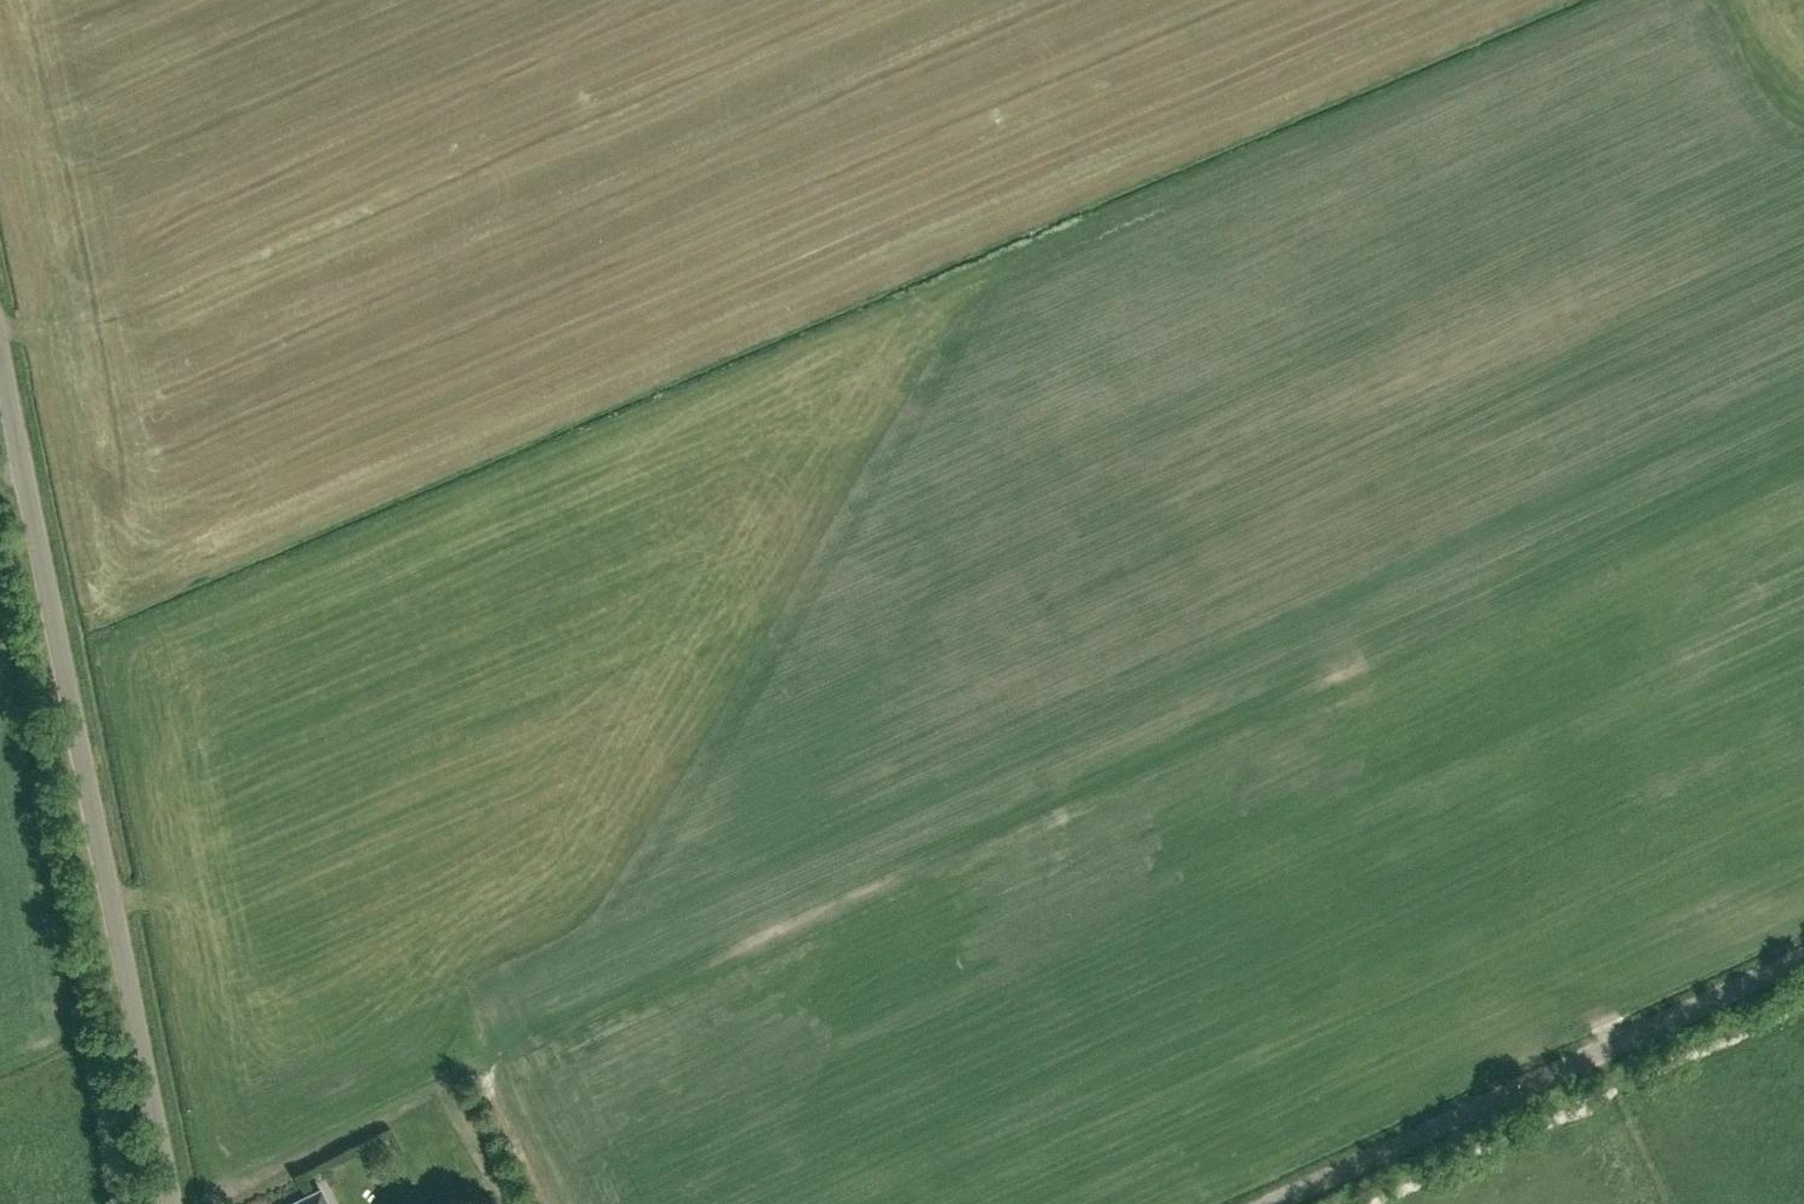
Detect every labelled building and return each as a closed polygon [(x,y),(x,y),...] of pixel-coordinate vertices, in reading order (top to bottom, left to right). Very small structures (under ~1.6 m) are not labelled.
[(319,1190),(291,1203),(326,1203),(319,1190)]
